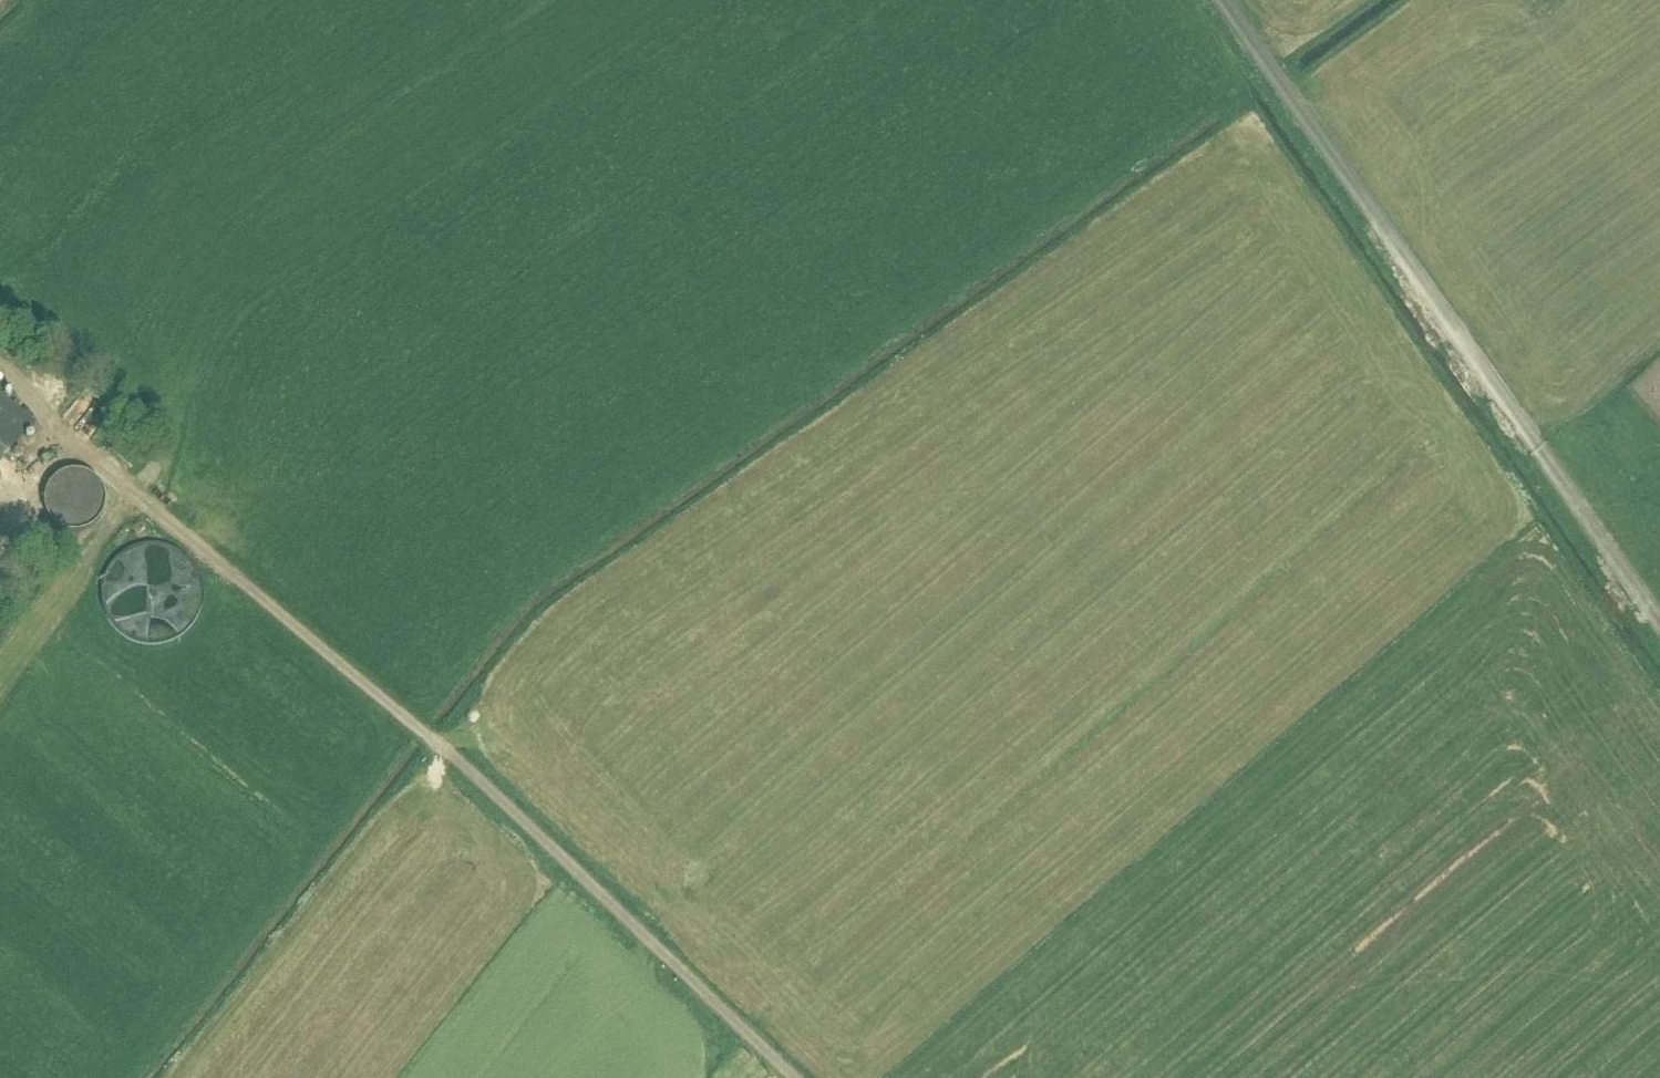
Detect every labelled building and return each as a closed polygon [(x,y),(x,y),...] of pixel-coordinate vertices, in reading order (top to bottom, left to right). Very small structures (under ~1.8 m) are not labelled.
[(0,394),(0,459),(32,420),(0,394)] [(115,635),(186,626),(182,594),(187,594),(188,602),(199,601),(197,587),(168,590),(169,598),(111,605),(115,635)]
